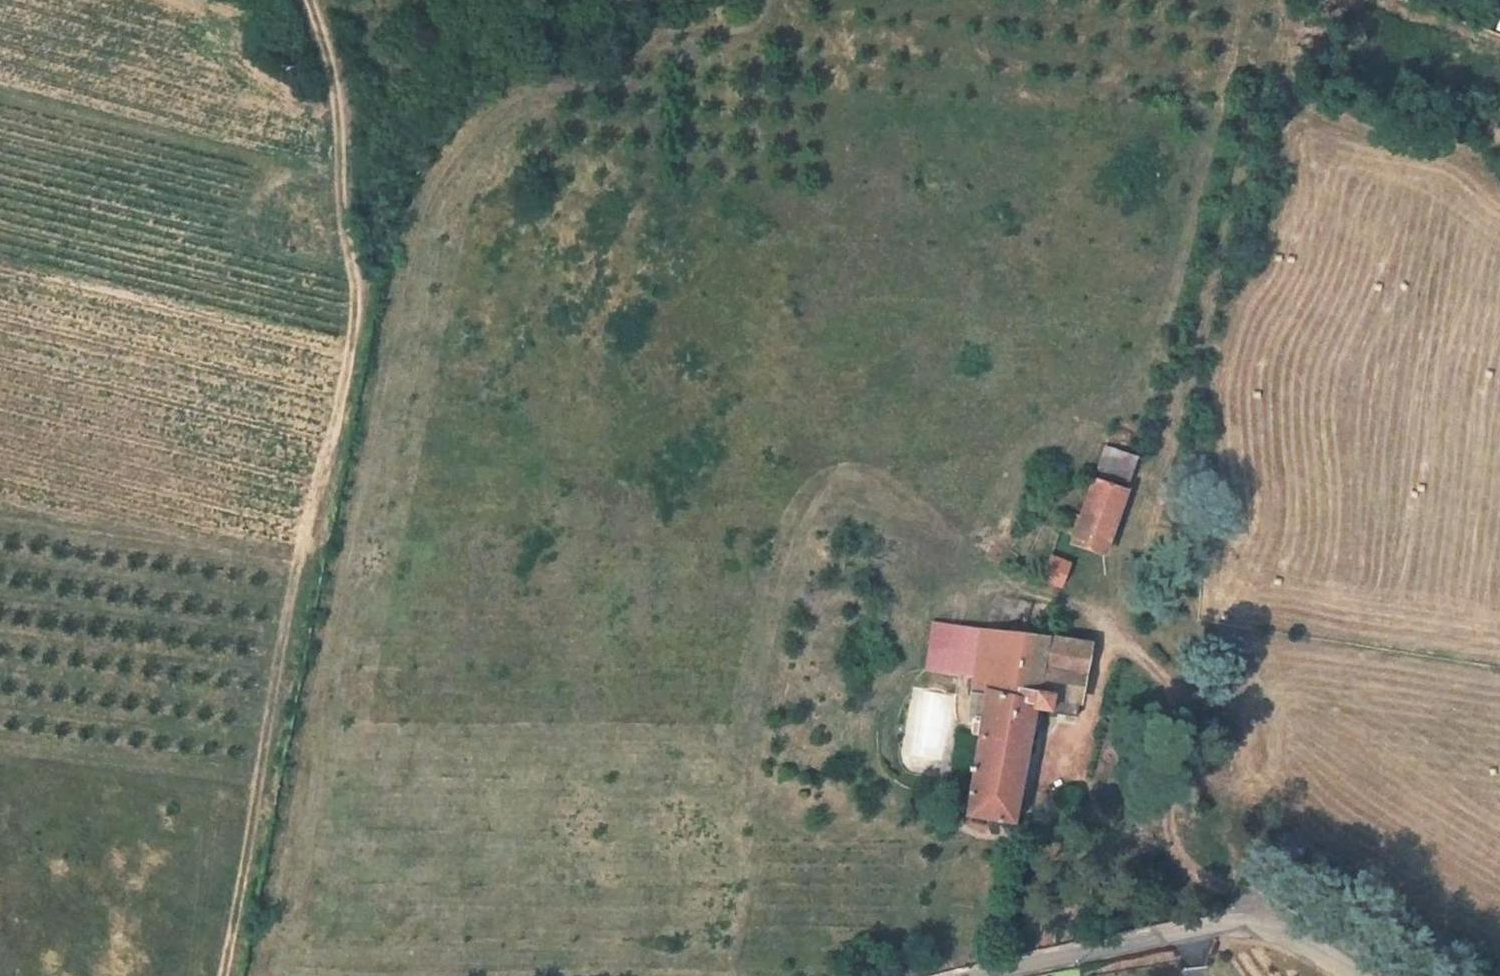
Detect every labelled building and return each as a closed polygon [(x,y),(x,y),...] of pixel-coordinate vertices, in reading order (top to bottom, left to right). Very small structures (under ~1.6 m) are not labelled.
[(1138,459),(1105,447),(1080,516),(1068,511),(1061,531),(1074,536),(1071,545),(1103,556),(1138,459)] [(1060,587),(1070,565),(1053,558),(1044,580),(1060,587)] [(1045,639),(934,624),(927,671),(973,677),(971,695),(982,697),(980,718),(973,717),(971,733),(978,735),(966,816),(1013,824),(1034,710),(1076,716),(1089,646),(1045,639)]
